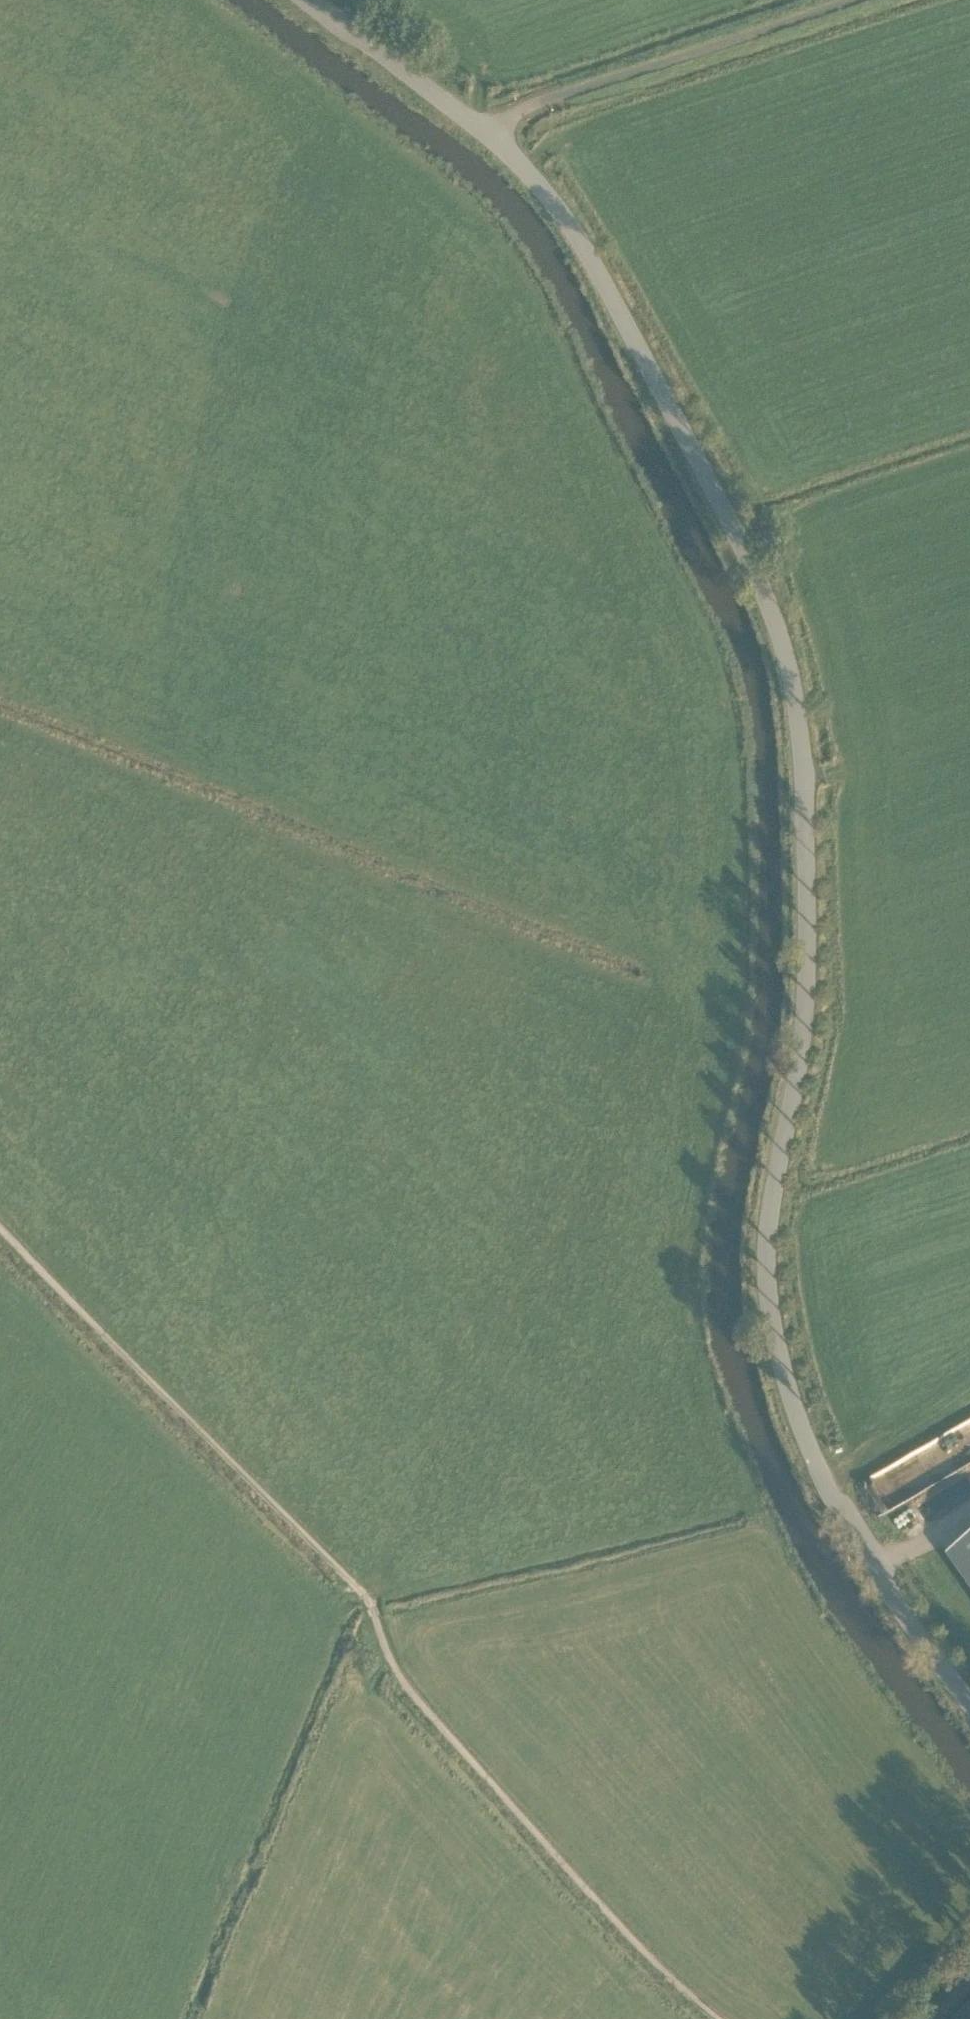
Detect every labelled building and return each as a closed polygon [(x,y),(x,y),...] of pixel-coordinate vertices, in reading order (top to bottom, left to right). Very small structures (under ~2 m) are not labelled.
[(914,1459),(878,1478),(893,1507),(937,1485),(926,1465),(912,1472),(920,1487),(911,1491),(902,1474),(917,1466),(914,1459)] [(949,1555),(969,1586),(969,1540),(949,1555)] [(954,2018),(969,2018),(969,2002),(954,2018)]
